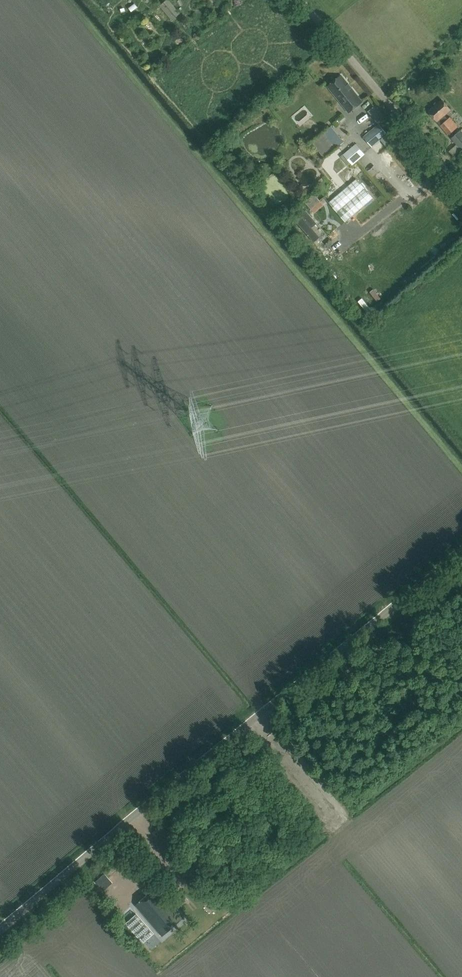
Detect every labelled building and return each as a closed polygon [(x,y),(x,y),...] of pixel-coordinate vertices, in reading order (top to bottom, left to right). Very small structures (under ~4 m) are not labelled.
[(349,113),(362,102),(342,76),(328,87),(349,113)] [(429,112),(449,135),(450,135),(459,127),(450,117),(448,119),(445,115),(452,109),(443,99),(429,112)] [(372,148),(388,135),(380,126),(365,139),(372,148)] [(322,153),(334,148),(327,130),(315,135),(322,153)] [(461,130),(452,138),(461,149),(461,131),(461,130)] [(352,165),(364,155),(356,145),(344,155),(352,165)] [(335,172),(340,169),(336,160),(331,163),(335,172)] [(352,173),(350,171),(346,175),(341,169),(331,179),(341,189),(350,181),(347,177),(352,173)] [(373,198),(357,178),(329,202),(345,221),(373,198)] [(163,936),(183,919),(156,888),(136,905),(163,936)] [(154,951),(161,956),(168,947),(161,941),(154,951)]
